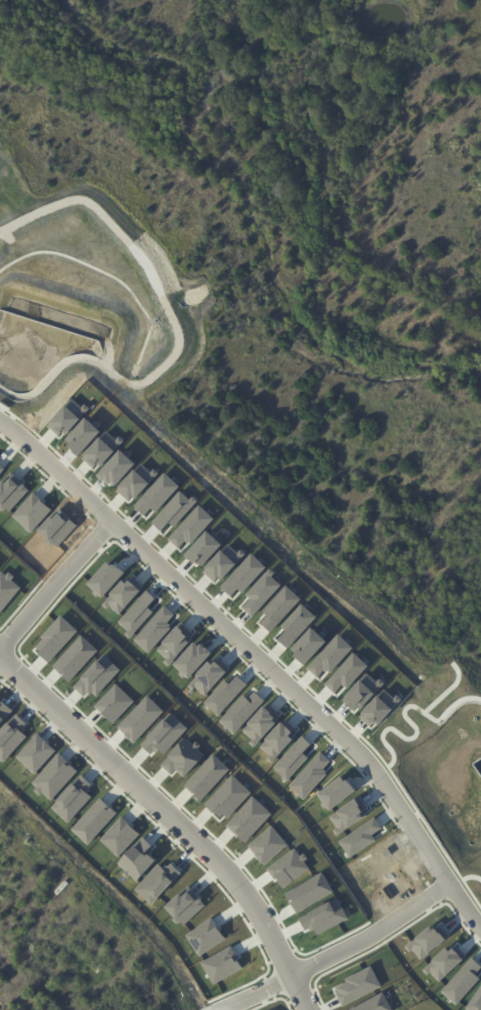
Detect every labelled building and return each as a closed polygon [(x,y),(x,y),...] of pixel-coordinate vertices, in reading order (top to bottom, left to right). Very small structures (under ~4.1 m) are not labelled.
[(59,896),(70,884),(75,888),(64,901),(59,896)]
